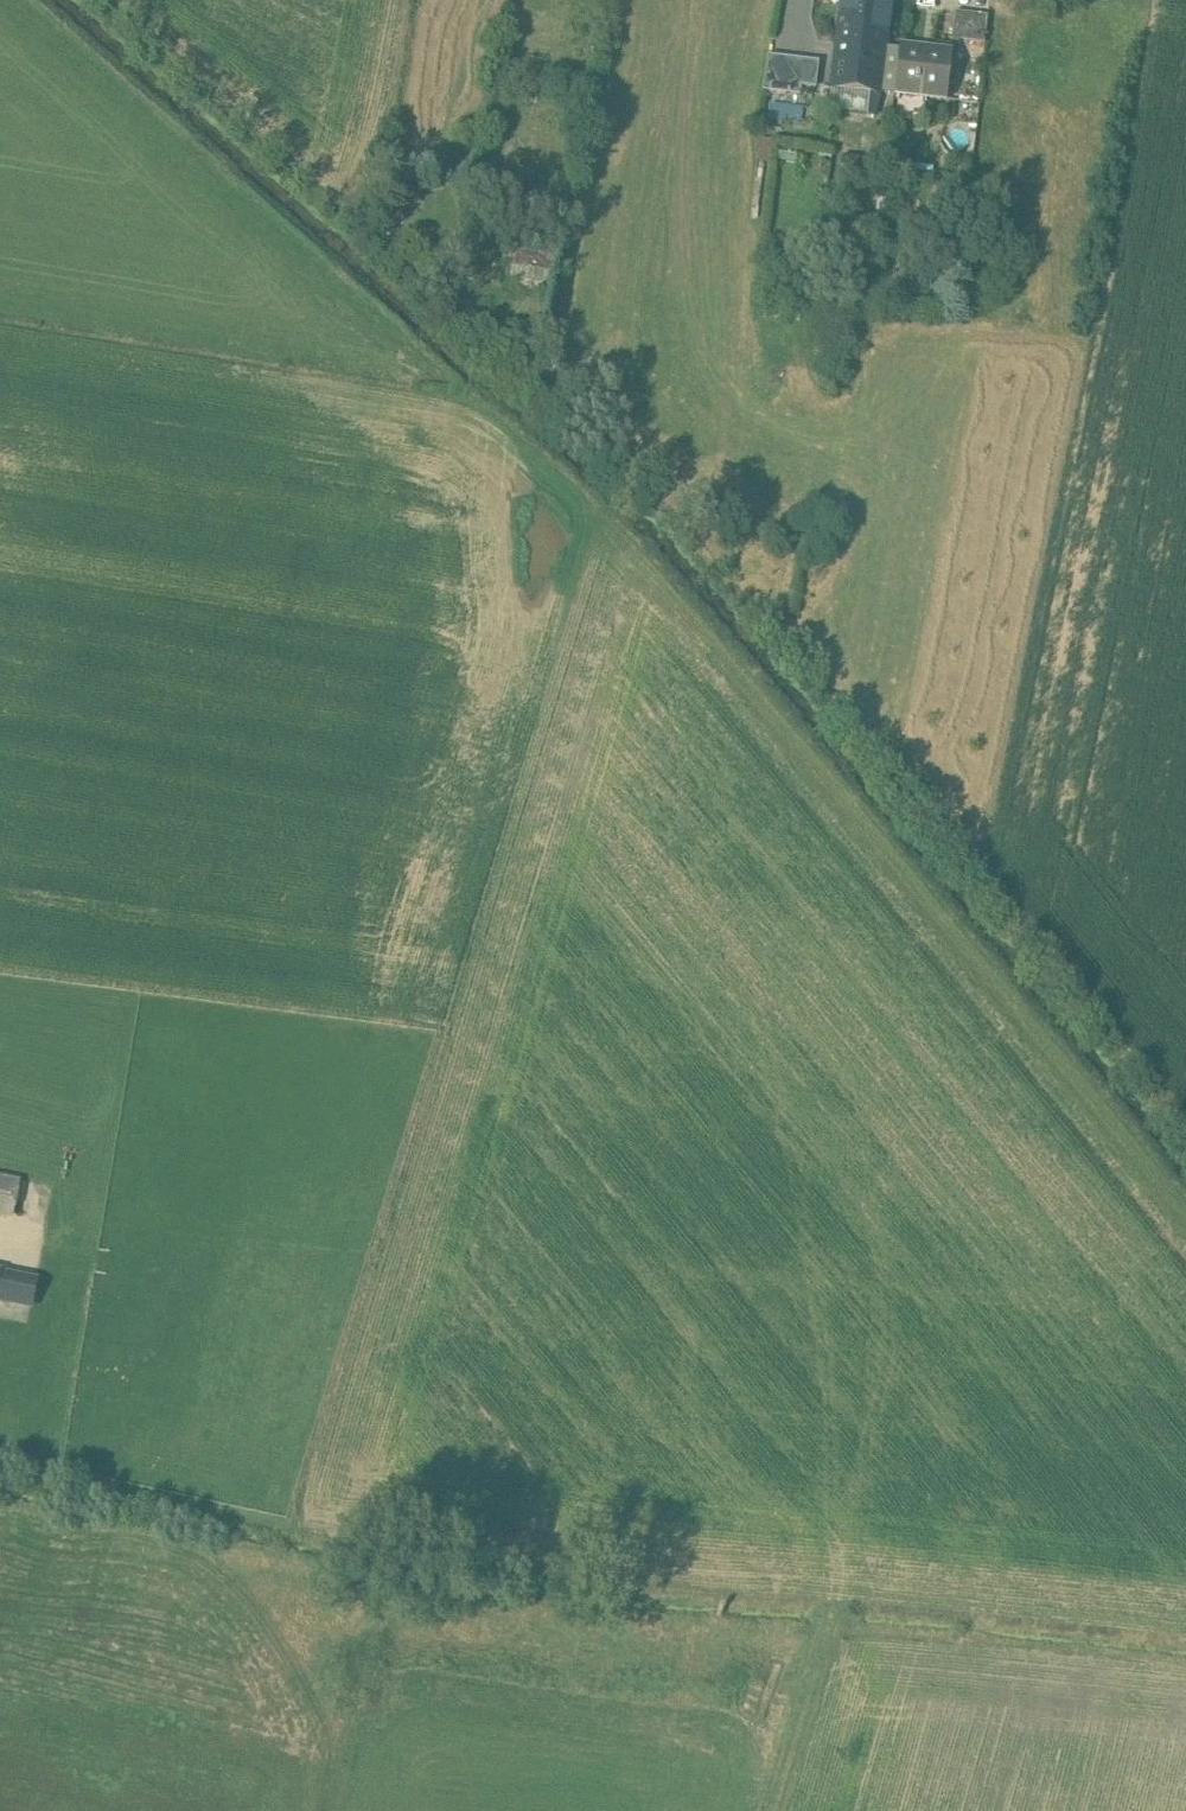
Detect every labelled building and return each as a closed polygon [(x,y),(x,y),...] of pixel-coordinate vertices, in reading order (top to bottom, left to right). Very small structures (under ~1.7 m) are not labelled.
[(836,45),(864,48),(862,60),(885,64),(893,0),(842,0),(836,45)] [(953,40),(965,41),(985,43),(988,15),(955,12),(953,40)] [(862,60),(864,48),(836,45),(831,89),(880,95),(885,64),(862,60)] [(900,50),(887,49),(881,96),(897,97),(902,50),(900,50)] [(945,102),(950,55),(902,50),(897,97),(945,102)] [(815,88),(816,86),(816,85),(818,62),(769,56),(762,92),(800,96),(801,87),(815,88)] [(11,1215),(18,1183),(0,1179),(0,1213),(11,1215)]
